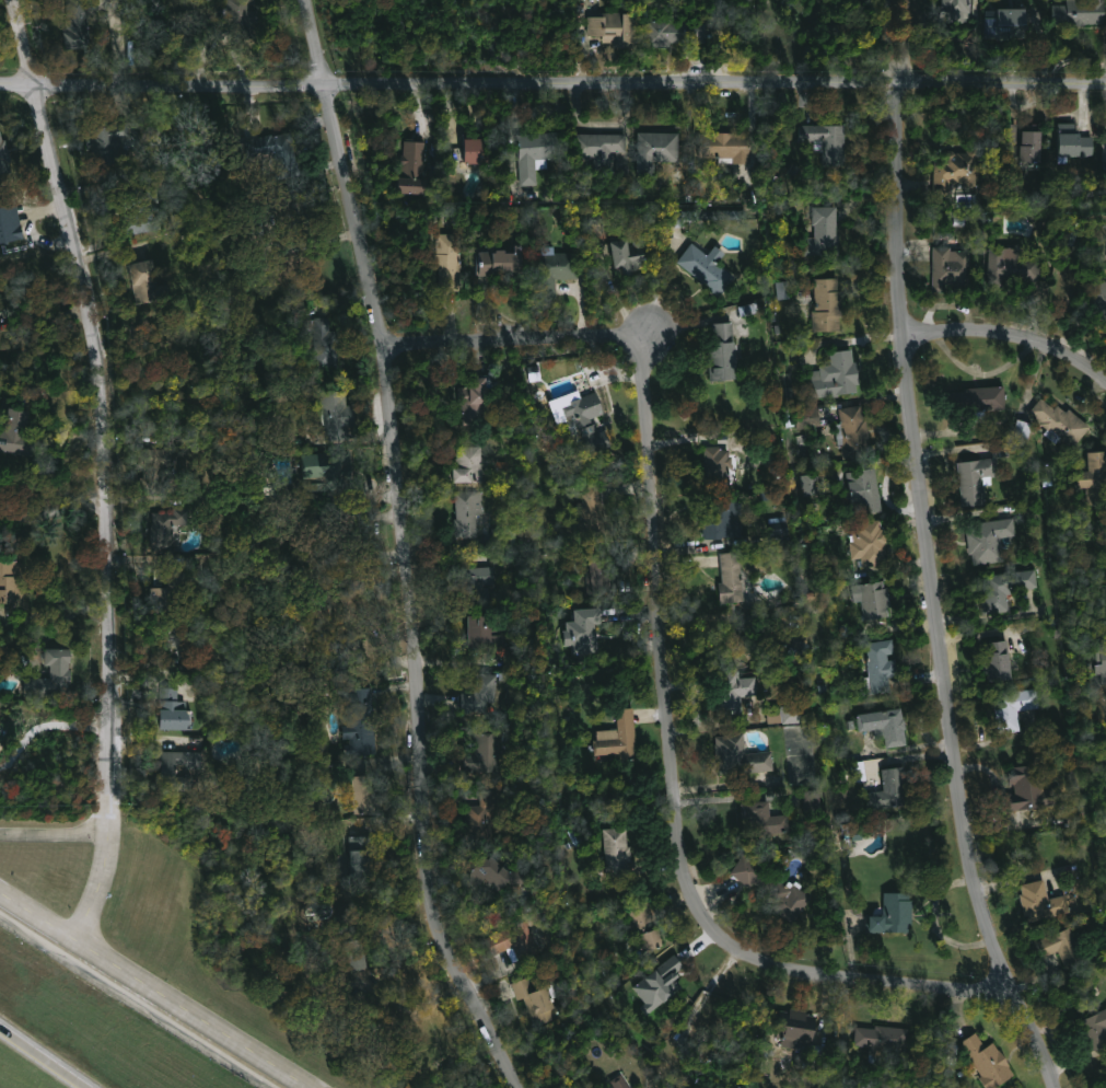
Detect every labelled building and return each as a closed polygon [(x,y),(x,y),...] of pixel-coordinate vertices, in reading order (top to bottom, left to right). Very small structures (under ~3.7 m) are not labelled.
[(69,19),(67,0),(99,0),(101,11),(86,12),(91,47),(67,50),(65,30),(68,30),(67,19),(69,19)] [(231,28),(226,0),(256,0),(257,4),(252,5),(252,11),(257,10),(259,20),(249,21),(253,39),(235,42),(233,28),(231,28)] [(970,0),(941,0),(941,21),(970,22),(970,0)] [(1071,5),(1071,0),(1105,0),(1105,26),(1057,24),(1058,5),(1071,5)] [(1031,25),(1002,25),(1002,10),(1031,10),(1031,25)] [(642,12),(642,48),(639,48),(639,58),(635,58),(635,50),(626,50),(626,44),(604,44),(604,38),(590,38),(590,18),(607,18),(607,12),(642,12)] [(707,26),(707,44),(673,43),(673,46),(648,45),(649,19),(673,20),(673,25),(707,26)] [(123,140),(128,160),(97,169),(91,142),(89,142),(85,131),(127,120),(131,137),(123,140)] [(1020,142),(1024,142),(1025,131),(1046,132),(1044,163),(1022,162),(1022,155),(1015,155),(1016,147),(1014,147),(1014,143),(1000,142),(1001,124),(1021,125),(1020,142)] [(847,126),(847,166),(824,166),(824,152),(815,152),(815,141),(800,141),(800,126),(847,126)] [(11,173),(0,176),(0,131),(2,141),(5,141),(11,162),(8,163),(11,173)] [(538,186),(522,187),(519,148),(521,147),(520,136),(559,132),(561,159),(548,160),(549,170),(546,170),(546,178),(538,180),(538,186)] [(752,134),(752,164),(720,163),(720,159),(700,159),(700,132),(752,134)] [(290,134),(293,149),(284,151),(290,176),(278,178),(272,154),(252,159),(247,141),(290,134)] [(653,172),(637,171),(638,134),(678,134),(678,163),(653,163),(653,172)] [(613,151),(613,160),(605,160),(605,166),(594,166),(594,160),(587,160),(587,154),(578,154),(578,135),(627,136),(627,151),(613,151)] [(1083,135),(1083,137),(1095,138),(1095,158),(1071,157),(1071,164),(1061,164),(1062,135),(1083,135)] [(487,138),(487,141),(490,141),(490,165),(466,165),(466,140),(482,140),(482,138),(487,138)] [(415,139),(415,142),(426,143),(426,148),(430,148),(430,153),(426,153),(427,195),(399,195),(399,178),(401,178),(401,155),(404,155),(404,141),(406,141),(406,139),(415,139)] [(981,149),(980,178),(976,178),(976,185),(953,185),(952,196),(935,195),(938,159),(946,159),(946,154),(952,151),(969,153),(969,148),(981,149)] [(147,187),(156,229),(125,235),(120,216),(141,211),(140,206),(121,210),(117,194),(147,187)] [(301,187),(310,227),(294,230),(290,210),(256,218),(252,199),(301,187)] [(1,244),(0,244),(0,210),(16,207),(24,241),(9,244),(9,245),(2,246),(1,244)] [(685,229),(675,229),(675,209),(747,210),(747,220),(685,219),(685,229)] [(838,209),(838,235),(840,235),(840,246),(818,248),(818,255),(806,255),(806,239),(817,239),(817,209),(838,209)] [(464,234),(461,282),(443,281),(444,269),(436,269),(439,233),(464,234)] [(632,234),(633,239),(641,238),(648,268),(636,270),(636,273),(627,275),(625,267),(616,269),(610,243),(628,240),(627,235),(632,234)] [(694,244),(710,256),(713,252),(723,259),(719,264),(736,277),(726,290),(724,289),(720,294),(679,263),(694,244)] [(522,245),(523,265),(521,265),(521,273),(493,274),(493,277),(482,277),(481,254),(504,253),(504,255),(516,254),(516,245),(522,245)] [(974,252),(973,280),(947,279),(947,290),(933,289),(934,246),(952,247),(952,252),(974,252)] [(555,247),(555,253),(578,253),(579,279),(557,279),(557,298),(540,298),(540,274),(538,274),(538,265),(540,265),(539,247),(555,247)] [(1045,251),(1044,281),(998,279),(999,248),(1045,251)] [(153,259),(159,287),(171,285),(174,298),(141,304),(138,287),(132,287),(128,265),(153,259)] [(840,278),(840,292),(842,292),(842,294),(843,294),(843,302),(841,302),(841,333),(824,333),(824,328),(814,328),(814,312),(816,312),(816,278),(840,278)] [(1105,280),(1105,281),(1105,309),(1092,299),(1105,280)] [(776,283),(778,300),(790,298),(787,281),(776,283)] [(330,317),(331,331),(338,331),(340,367),(316,368),(315,331),(310,331),(308,320),(315,320),(315,317),(330,317)] [(733,323),(735,344),(737,343),(741,382),(718,384),(717,369),(710,370),(707,343),(714,342),(712,325),(733,323)] [(853,348),(855,361),(859,361),(862,383),(858,383),(859,391),(839,394),(840,396),(834,397),(833,394),(812,396),(808,375),(814,374),(814,371),(822,370),(822,367),(834,366),(831,351),(853,348)] [(487,425),(463,424),(463,386),(470,386),(470,375),(488,375),(487,425)] [(1004,383),(1006,409),(996,410),(996,406),(987,407),(986,403),(951,406),(948,392),(969,390),(969,387),(1004,383)] [(348,400),(348,404),(357,404),(358,423),(350,423),(351,442),(326,443),(322,392),(353,391),(353,400),(348,400)] [(604,413),(591,418),(592,424),(595,421),(598,430),(596,431),(596,432),(605,429),(612,445),(591,453),(575,413),(566,417),(561,405),(596,391),(604,413)] [(1043,397),(1056,408),(1059,405),(1068,412),(1071,408),(1092,425),(1075,445),(1062,436),(1059,440),(1047,431),(1049,428),(1031,413),(1043,397)] [(863,403),(865,417),(869,417),(873,442),(865,443),(866,449),(864,449),(865,454),(845,458),(842,447),(841,448),(837,424),(843,423),(840,407),(863,403)] [(33,454),(0,450),(0,425),(7,426),(10,405),(31,408),(28,428),(37,430),(33,454)] [(822,425),(799,429),(796,412),(819,407),(822,425)] [(722,445),(722,449),(729,449),(727,459),(733,459),(733,472),(730,472),(730,466),(729,466),(726,491),(705,491),(705,487),(697,487),(698,478),(702,478),(702,462),(706,462),(706,445),(722,445)] [(484,448),(482,481),(454,479),(454,465),(462,466),(463,447),(484,448)] [(177,449),(177,484),(160,483),(160,472),(152,472),(153,461),(145,461),(145,448),(177,449)] [(1091,451),(1105,449),(1105,503),(1090,504),(1088,486),(1083,486),(1082,470),(1092,470),(1091,451)] [(345,465),(346,491),(313,493),(313,472),(325,472),(325,467),(306,468),(305,454),(350,451),(350,465),(345,465)] [(986,490),(962,494),(958,461),(998,456),(1000,475),(985,477),(986,490)] [(875,467),(881,499),(885,498),(887,510),(855,516),(848,472),(875,467)] [(598,486),(602,499),(605,499),(607,511),(603,512),(605,521),(599,522),(602,530),(579,534),(573,510),(581,509),(580,506),(585,505),(583,498),(586,498),(584,489),(598,486)] [(475,490),(475,491),(482,490),(485,512),(477,513),(478,537),(456,539),(454,518),(456,518),(455,491),(475,490)] [(724,539),(705,539),(705,525),(706,522),(708,522),(708,499),(735,499),(734,536),(724,536),(724,539)] [(190,507),(190,508),(198,508),(198,521),(191,521),(191,523),(176,523),(176,551),(152,549),(152,544),(151,544),(151,525),(153,525),(153,512),(173,512),(173,506),(190,507)] [(1002,537),(1005,563),(976,566),(974,553),(970,553),(969,540),(975,540),(973,523),(1015,517),(1018,535),(1002,537)] [(882,519),(883,525),(884,525),(885,532),(886,531),(889,560),(863,565),(862,558),(857,558),(852,523),(882,519)] [(349,520),(349,532),(354,532),(354,560),(328,560),(327,534),(317,535),(316,521),(349,520)] [(607,551),(607,555),(609,555),(610,591),(590,593),(590,591),(587,591),(586,557),(597,555),(597,551),(607,551)] [(733,601),(723,602),(721,582),(724,582),(722,553),(742,551),(744,574),(742,574),(744,591),(732,592),(733,601)] [(16,602),(0,602),(0,566),(0,560),(24,560),(24,575),(27,575),(27,604),(16,604),(16,602)] [(488,581),(489,603),(480,604),(479,584),(469,586),(468,567),(492,566),(493,581),(488,581)] [(164,584),(168,584),(170,571),(185,571),(185,588),(193,588),(191,599),(183,598),(183,600),(178,600),(178,609),(155,607),(155,599),(151,599),(151,587),(155,587),(156,569),(164,569),(164,584)] [(1009,606),(994,609),(990,576),(1020,571),(1022,587),(1012,588),(1013,593),(1008,593),(1009,606)] [(884,580),(886,588),(888,587),(893,609),(889,609),(890,616),(868,621),(862,588),(864,588),(864,584),(884,580)] [(361,616),(339,620),(336,592),(358,589),(361,616)] [(573,609),(574,622),(565,622),(566,655),(597,653),(596,624),(601,624),(600,608),(573,609)] [(493,614),(493,618),(499,618),(499,634),(505,634),(505,646),(470,646),(470,614),(493,614)] [(890,656),(890,659),(897,659),(899,675),(890,676),(893,691),(868,694),(865,676),(871,676),(869,661),(873,660),(872,643),(895,639),(897,653),(890,656)] [(1010,640),(1013,675),(994,678),(991,658),(990,658),(989,653),(996,652),(993,643),(1010,640)] [(1098,646),(1105,645),(1105,692),(1094,694),(1092,661),(1096,661),(1097,668),(1098,668),(1098,663),(1101,663),(1098,646)] [(71,663),(71,669),(73,669),(73,681),(69,681),(69,691),(63,691),(63,699),(48,699),(47,691),(34,691),(34,694),(25,694),(25,678),(50,678),(50,663),(46,663),(46,648),(74,648),(74,663),(71,663)] [(740,670),(741,678),(757,675),(759,695),(743,696),(744,706),(721,708),(718,672),(740,670)] [(505,671),(504,681),(499,681),(497,702),(491,701),(490,711),(484,710),(482,714),(468,713),(468,708),(463,707),(465,692),(476,693),(478,672),(498,673),(498,671),(505,671)] [(181,687),(181,702),(189,702),(189,710),(195,710),(194,729),(162,729),(162,687),(181,687)] [(373,688),(375,716),(376,716),(379,753),(352,755),(349,703),(351,703),(350,691),(373,688)] [(1017,710),(1020,724),(1022,724),(1023,730),(999,733),(996,705),(1000,705),(999,693),(1038,688),(1041,707),(1017,710)] [(803,704),(804,722),(768,722),(768,708),(782,707),(782,704),(803,704)] [(636,742),(636,757),(622,757),(622,753),(596,754),(596,739),(599,739),(598,730),(614,730),(613,727),(619,727),(619,708),(636,707),(637,742),(636,742)] [(904,707),(905,718),(906,718),(909,744),(889,748),(888,739),(877,740),(876,729),(861,731),(859,714),(904,707)] [(501,768),(501,771),(477,771),(477,768),(467,768),(467,752),(479,753),(479,732),(502,733),(501,768)] [(745,732),(747,753),(772,751),(775,771),(738,775),(737,771),(721,772),(720,757),(717,757),(715,744),(718,744),(717,737),(745,732)] [(203,752),(203,768),(188,768),(188,765),(178,764),(178,776),(187,776),(187,774),(194,774),(194,789),(156,789),(158,777),(162,777),(162,764),(158,764),(158,751),(203,752)] [(1045,764),(1047,789),(1057,788),(1059,805),(1015,810),(1013,795),(1017,794),(1016,784),(1010,784),(1009,772),(1014,771),(1014,767),(1045,764)] [(909,803),(863,808),(862,792),(885,790),(884,769),(907,767),(909,803)] [(373,775),(373,792),(376,791),(376,796),(383,795),(384,806),(376,806),(377,813),(357,814),(356,808),(346,809),(345,800),(350,800),(351,802),(356,802),(354,776),(373,775)] [(823,814),(806,815),(804,789),(822,788),(823,814)] [(493,844),(466,843),(467,818),(469,818),(470,806),(482,806),(482,791),(501,791),(501,809),(497,808),(496,829),(493,829),(493,844)] [(771,810),(772,815),(789,814),(790,832),(754,835),(752,818),(743,819),(742,803),(772,800),(772,810),(771,810)] [(629,826),(629,836),(633,836),(633,841),(629,841),(630,846),(633,846),(633,863),(628,863),(628,877),(607,878),(606,827),(629,826)] [(372,835),(373,877),(353,877),(353,870),(338,870),(338,855),(351,854),(350,836),(372,835)] [(484,854),(489,859),(493,856),(501,863),(499,865),(502,868),(504,866),(510,871),(528,871),(528,883),(509,882),(499,892),(487,878),(476,889),(471,882),(471,872),(477,867),(477,861),(484,854)] [(765,868),(752,888),(732,875),(744,855),(765,868)] [(1046,879),(1050,898),(1067,894),(1071,913),(1028,923),(1021,894),(1024,893),(1022,884),(1046,879)] [(780,880),(791,888),(795,882),(813,896),(796,919),(776,904),(780,898),(771,892),(780,880)] [(911,892),(911,901),(913,901),(913,931),(871,931),(871,926),(866,926),(868,914),(885,914),(885,892),(911,892)] [(665,946),(644,953),(638,935),(642,934),(631,906),(649,900),(665,946)] [(373,965),(354,971),(339,922),(360,915),(368,941),(366,942),(373,965)] [(526,921),(539,951),(513,962),(508,949),(493,956),(486,938),(526,921)] [(1074,925),(1088,959),(1068,968),(1061,950),(1049,956),(1045,944),(1063,936),(1061,931),(1074,925)] [(644,1015),(674,996),(665,983),(685,970),(676,956),(632,985),(644,1004),(639,1007),(644,1015)] [(529,976),(535,991),(554,984),(558,997),(555,998),(556,1002),(554,1002),(555,1006),(561,1004),(566,1016),(535,1027),(531,1012),(519,1017),(512,998),(515,996),(511,983),(529,976)] [(810,1011),(810,1014),(818,1016),(813,1046),(798,1043),(798,1041),(777,1038),(782,1010),(791,1012),(791,1008),(810,1011)] [(1075,1027),(1105,1011),(1105,1047),(1088,1055),(1075,1027)] [(910,1028),(906,1056),(894,1054),(895,1051),(863,1046),(865,1028),(876,1029),(877,1023),(910,1028)] [(1015,1075),(996,1087),(987,1087),(981,1078),(983,1076),(969,1054),(973,1053),(965,1041),(978,1032),(987,1045),(993,1040),(1012,1066),(1011,1067),(1015,1075)] [(624,1074),(634,1087),(617,1087),(613,1081),(624,1074)]
